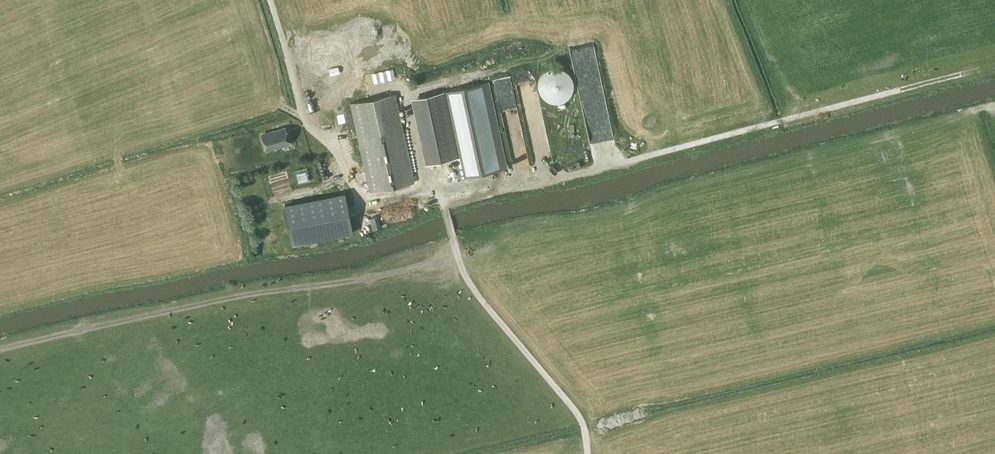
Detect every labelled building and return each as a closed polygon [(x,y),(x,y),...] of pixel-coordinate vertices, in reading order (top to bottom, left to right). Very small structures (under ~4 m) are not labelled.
[(556,67),(552,68),(548,69),(546,70),(542,73),(541,74),(540,76),(538,80),(538,85),(538,89),(540,93),(541,95),(544,98),(546,99),(548,101),(552,102),(554,102),(558,102),(560,101),(564,100),(566,98),(569,95),(571,91),(572,89),(573,85),(572,81),(571,78),(569,75),(568,73),(565,70),(563,69),(559,68),(556,67)] [(506,168),(487,81),(439,92),(417,96),(431,162),(453,157),(457,178),(506,168)] [(414,182),(394,93),(350,103),(370,192),(414,182)] [(290,143),(285,127),(270,131),(270,132),(261,135),(265,149),(274,146),(275,148),(290,143)] [(350,143),(353,156),(360,154),(357,141),(350,143)] [(344,193),(285,206),(293,245),(353,232),(344,193)]
